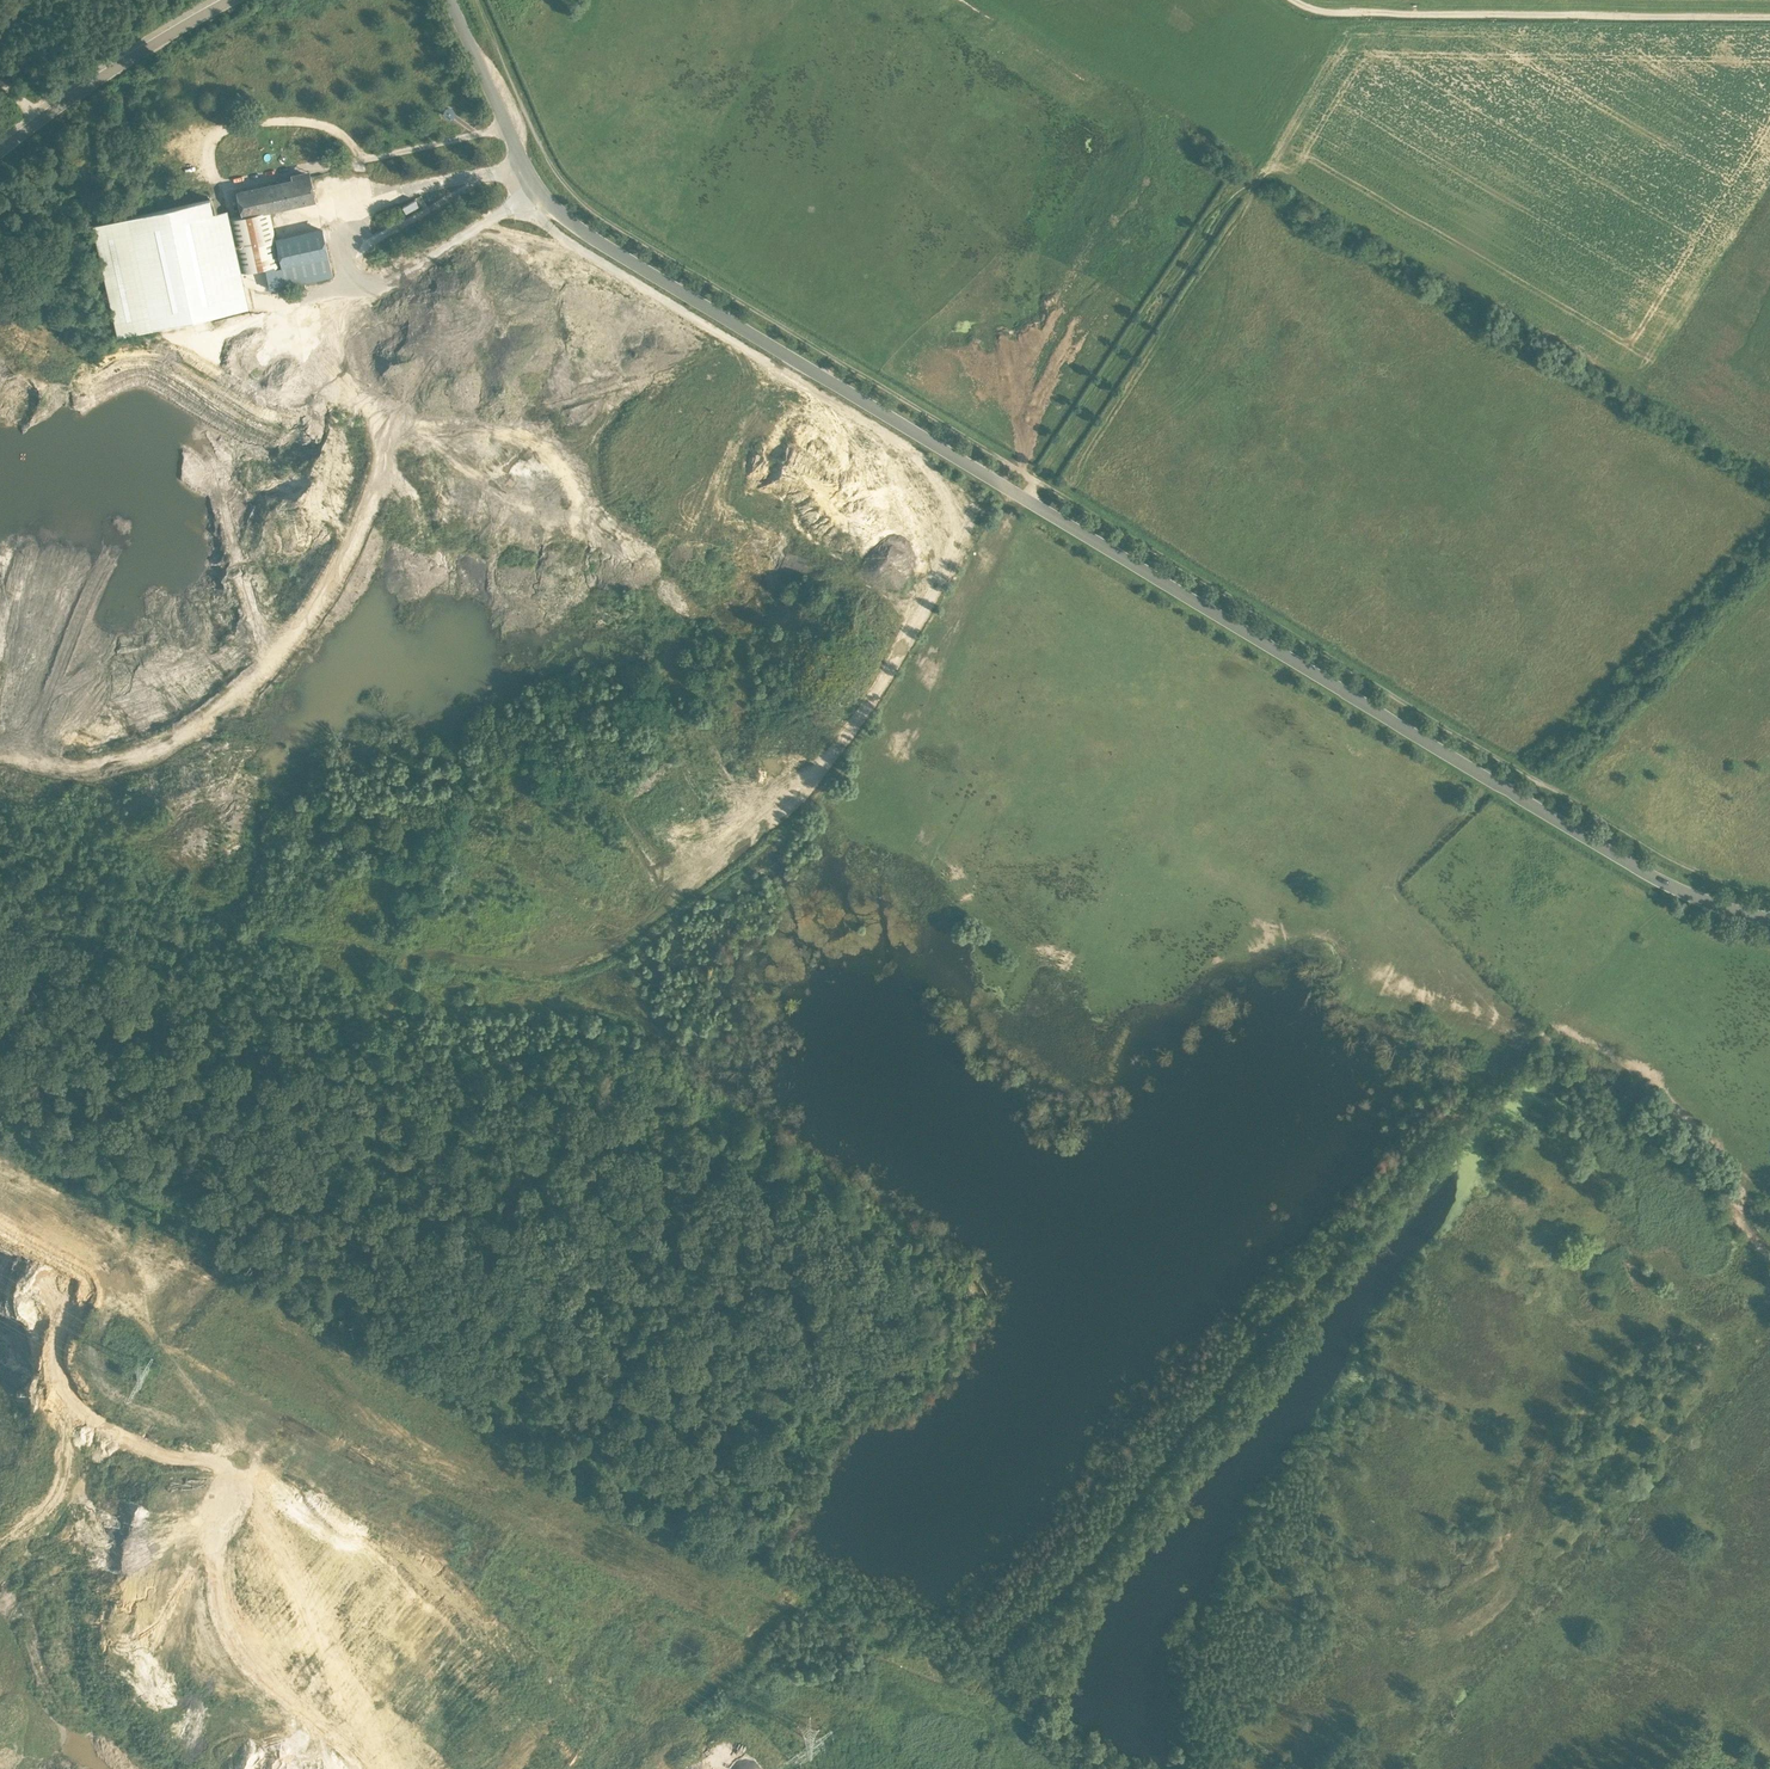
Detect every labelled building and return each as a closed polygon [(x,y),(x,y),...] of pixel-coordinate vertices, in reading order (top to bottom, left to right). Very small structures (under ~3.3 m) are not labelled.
[(448,108),(446,109),(445,111),(445,113),(446,115),(448,116),(450,116),(452,115),(453,113),(453,111),(452,109),(450,108),(448,108)] [(288,206),(315,200),(309,176),(283,182),(288,206)] [(283,182),(236,193),(240,213),(241,216),(267,210),(288,206),(283,182)] [(423,201),(418,194),(408,201),(413,209),(423,201)] [(211,200),(95,225),(119,335),(152,329),(235,311),(222,247),(211,200)] [(260,265),(277,262),(272,238),(267,210),(241,216),(240,213),(229,215),(239,269),(260,265)] [(260,265),(265,290),(294,285),(304,284),(331,280),(321,229),(272,238),(277,262),(260,265)]
